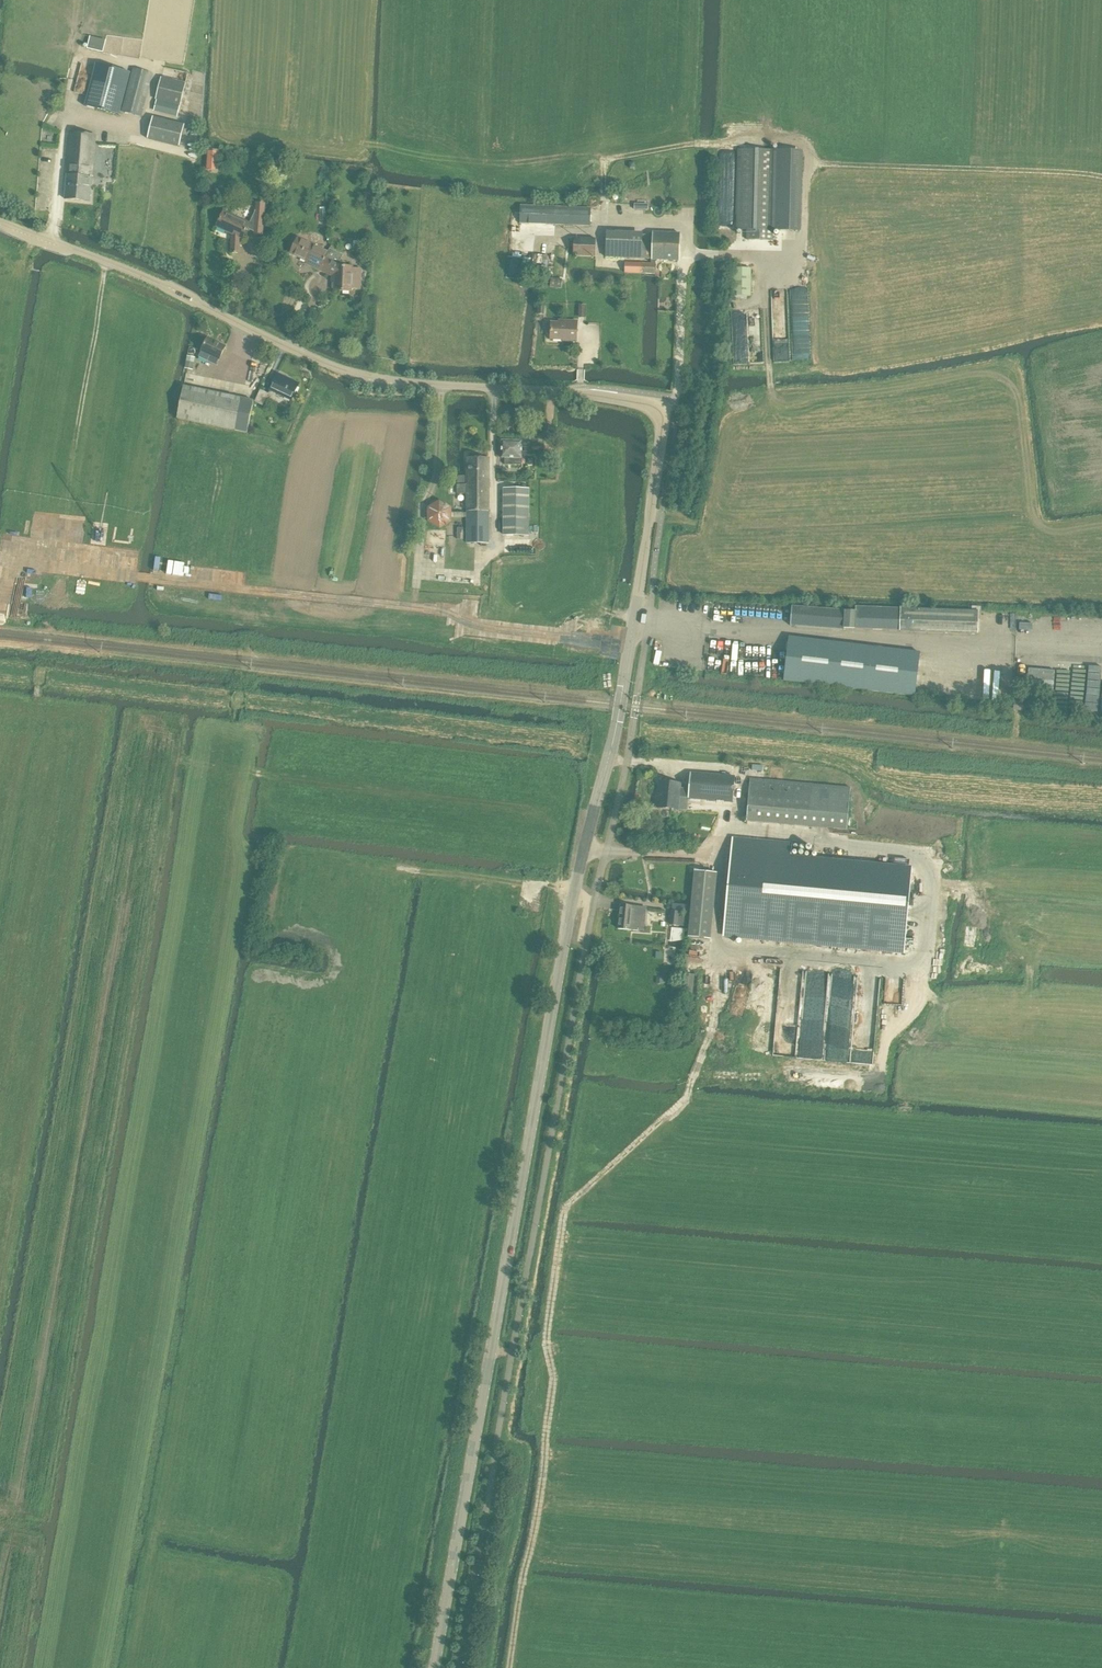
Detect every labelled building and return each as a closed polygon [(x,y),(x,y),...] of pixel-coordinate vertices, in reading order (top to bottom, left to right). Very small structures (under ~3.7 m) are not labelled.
[(103,53),(106,41),(90,37),(87,49),(103,53)] [(96,64),(85,106),(120,115),(131,73),(96,64)] [(141,117),(152,73),(133,68),(122,112),(141,117)] [(162,78),(156,100),(180,106),(181,106),(184,95),(186,84),(180,82),(167,79),(162,78)] [(180,148),(185,125),(153,117),(148,139),(180,148)] [(90,202),(91,186),(92,177),(96,135),(70,133),(64,200),(90,202)] [(796,232),(798,151),(738,149),(736,230),(746,230),(746,240),(772,241),(772,231),(796,232)] [(262,236),(264,204),(256,204),(255,210),(249,223),(223,211),(216,228),(231,235),(231,253),(240,254),(241,240),(242,240),(247,230),(254,233),(253,235),(262,236)] [(590,226),(591,209),(520,206),(520,223),(590,226)] [(679,261),(680,233),(653,232),(652,236),(605,234),(604,256),(652,258),(651,260),(679,261)] [(298,238),(290,254),(307,262),(306,264),(326,274),(336,252),(330,250),(328,253),(298,238)] [(595,257),(596,240),(575,239),(575,256),(595,257)] [(336,252),(326,274),(334,278),(334,291),(352,292),(352,289),(360,289),(361,270),(352,269),(352,267),(345,267),(345,263),(339,263),(342,255),(336,252)] [(259,253),(257,262),(262,264),(265,255),(259,253)] [(655,274),(655,273),(656,264),(625,263),(625,273),(655,274)] [(751,296),(751,269),(733,268),(732,296),(751,296)] [(561,289),(562,279),(551,278),(550,288),(561,289)] [(576,342),(577,321),(557,320),(557,322),(551,322),(550,339),(566,340),(566,341),(576,342)] [(219,360),(225,347),(208,339),(199,357),(207,361),(209,355),(219,360)] [(186,361),(184,368),(192,370),(193,362),(186,361)] [(291,400),(299,384),(278,374),(270,390),(291,400)] [(184,386),(177,419),(178,419),(234,430),(241,398),(184,386)] [(263,405),(268,393),(260,390),(255,402),(263,405)] [(521,466),(521,458),(521,442),(503,441),(502,458),(505,458),(505,466),(521,466)] [(489,501),(489,459),(466,458),(466,476),(457,476),(457,485),(456,485),(456,495),(466,494),(466,501),(489,501)] [(529,488),(503,488),(503,536),(529,536),(529,529),(529,488)] [(466,513),(452,512),(452,507),(439,500),(428,507),(427,522),(440,529),(452,521),(452,518),(466,518),(466,543),(489,543),(489,501),(466,501),(466,513)] [(979,611),(980,607),(971,606),(971,611),(855,606),(855,611),(845,611),(845,610),(791,608),(791,626),(844,628),(856,628),(901,630),(900,631),(976,634),(977,611),(979,611)] [(914,696),(919,652),(789,637),(784,680),(914,696)] [(733,803),(735,779),(691,774),(689,799),(733,803)] [(847,831),(851,789),(751,780),(747,822),(847,831)] [(688,799),(689,790),(680,789),(681,784),(660,782),(659,798),(656,797),(655,808),(678,810),(679,798),(688,799)] [(732,840),(723,934),(904,951),(911,869),(790,858),(792,845),(732,840)] [(694,871),(692,893),(715,895),(717,873),(710,872),(694,871)] [(644,931),(646,908),(621,906),(619,929),(644,931)] [(671,911),(669,924),(684,926),(685,912),(671,911)] [(686,974),(684,994),(693,995),(695,975),(686,974)]
